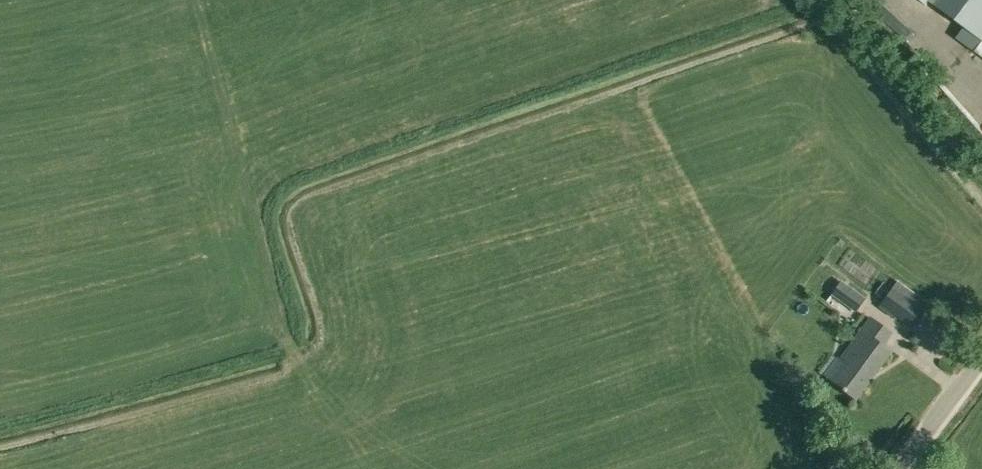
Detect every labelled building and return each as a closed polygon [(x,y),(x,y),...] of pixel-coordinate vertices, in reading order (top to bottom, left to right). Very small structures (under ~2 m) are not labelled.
[(981,38),(981,0),(930,0),(981,38)] [(830,295),(855,313),(866,298),(841,280),(830,295)] [(878,305),(911,329),(929,304),(895,280),(878,305)] [(832,383),(855,399),(890,351),(882,345),(891,332),(871,317),(841,357),(847,362),(832,383)]
